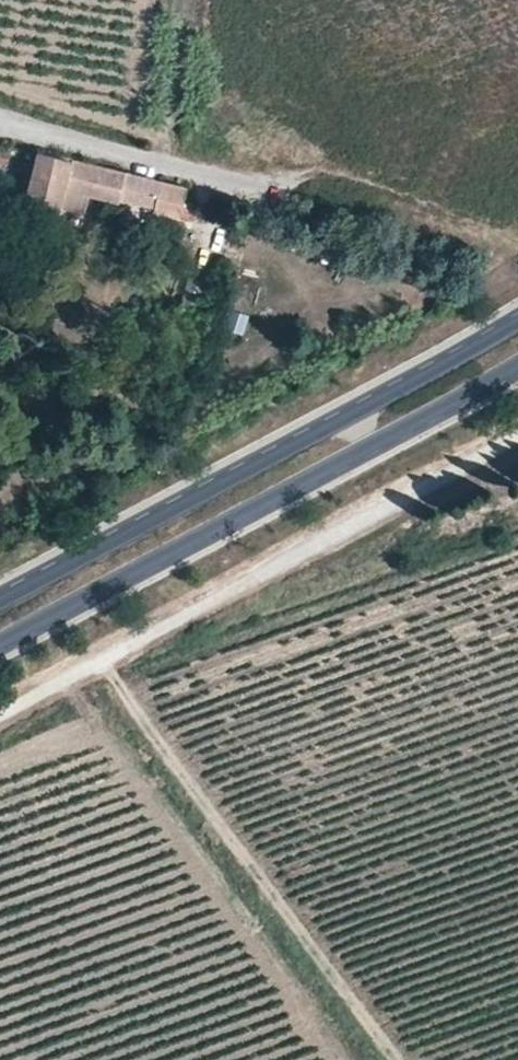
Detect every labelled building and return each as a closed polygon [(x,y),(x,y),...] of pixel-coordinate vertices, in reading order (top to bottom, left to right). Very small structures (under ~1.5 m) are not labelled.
[(179,218),(186,188),(37,152),(36,155),(22,212),(56,220),(61,197),(63,188),(96,196),(118,203),(120,196),(155,205),(153,211),(179,218)] [(189,280),(183,306),(199,310),(205,283),(189,280)]
